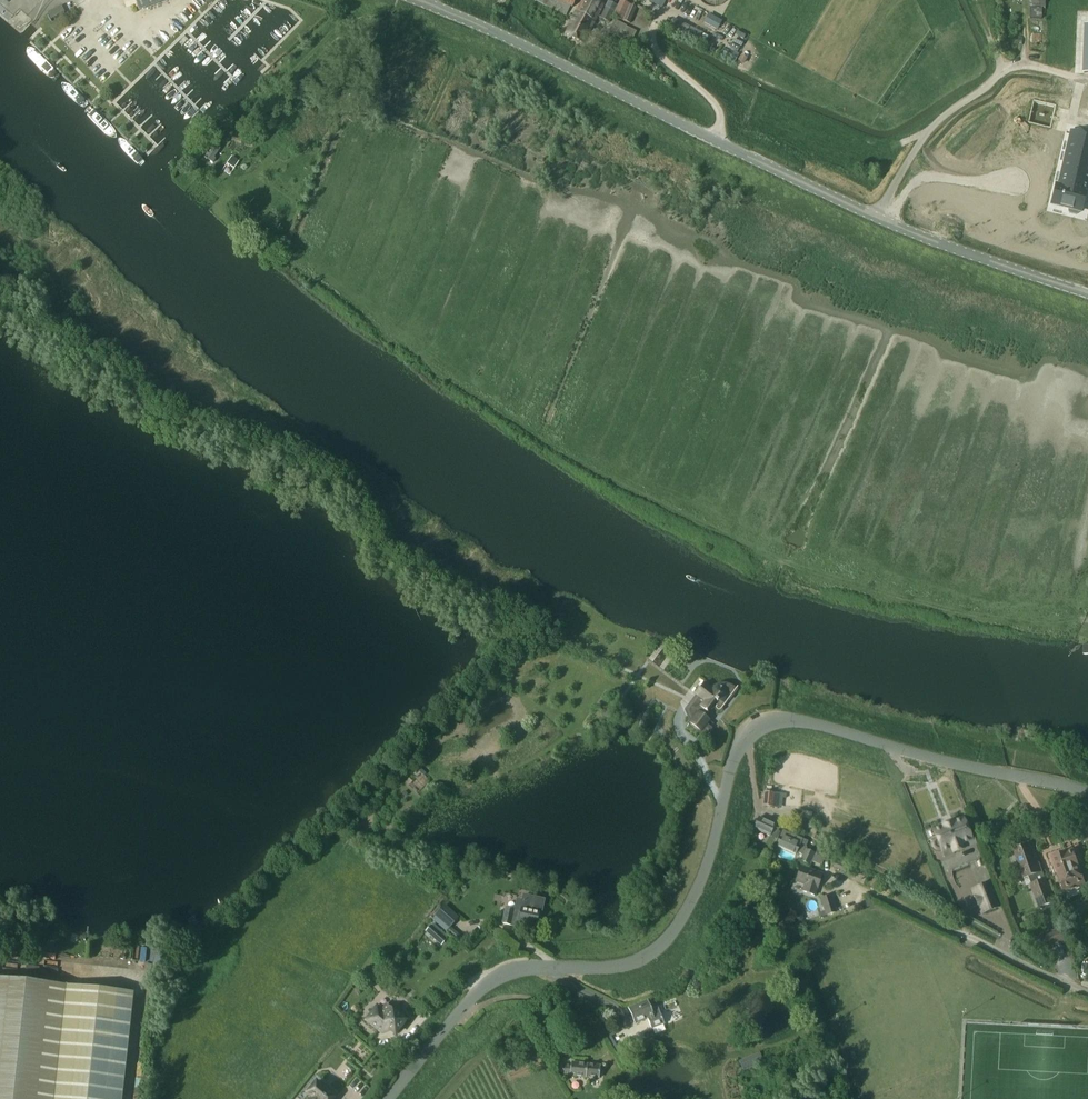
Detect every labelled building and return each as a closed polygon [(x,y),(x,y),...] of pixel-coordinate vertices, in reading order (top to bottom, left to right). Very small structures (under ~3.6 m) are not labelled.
[(139,11),(170,0),(136,0),(139,11)] [(595,21),(603,7),(590,0),(582,0),(576,11),(595,21)] [(609,1),(605,8),(610,9),(614,11),(617,5),(609,1)] [(619,3),(613,15),(623,20),(628,7),(619,3)] [(623,21),(627,22),(630,24),(637,8),(630,4),(623,21)] [(1030,6),(1030,17),(1043,17),(1044,10),(1045,10),(1045,5),(1032,5),(1032,6),(1030,6)] [(51,19),(67,13),(64,6),(49,13),(51,19)] [(605,8),(600,18),(609,22),(614,12),(605,8)] [(583,43),(595,21),(576,11),(564,33),(583,43)] [(616,20),(610,32),(621,37),(622,36),(632,42),(637,32),(626,26),(627,25),(616,20)] [(1034,100),(1029,123),(1051,128),(1056,105),(1034,100)] [(1046,211),(1087,221),(1087,215),(1087,128),(1067,124),(1046,211)] [(207,154),(205,157),(213,163),(216,159),(214,158),(220,149),(214,144),(213,145),(207,154)] [(232,157),(227,164),(235,169),(239,162),(232,157)] [(712,687),(711,688),(704,683),(698,693),(701,697),(693,706),(702,708),(688,725),(700,733),(710,720),(705,717),(715,704),(716,708),(717,709),(717,710),(718,710),(719,710),(720,710),(721,710),(722,709),(728,700),(729,701),(738,690),(733,687),(733,686),(731,685),(729,684),(727,684),(725,684),(724,683),(722,683),(720,684),(718,684),(717,685),(715,686),(713,687),(712,687)] [(783,793),(764,791),(763,805),(782,808),(783,793)] [(1079,819),(1084,835),(1086,843),(1087,842),(1087,817),(1079,819)] [(781,828),(775,825),(759,818),(754,828),(770,836),(775,839),(777,834),(779,835),(780,832),(779,832),(781,828)] [(941,850),(942,853),(950,850),(953,855),(966,850),(964,845),(972,842),(963,819),(953,823),(952,822),(951,822),(952,823),(944,826),(944,825),(943,826),(943,827),(933,831),(937,839),(935,840),(934,842),(933,844),(934,846),(935,848),(936,849),(939,850),(941,850)] [(808,843),(802,839),(794,836),(794,835),(784,830),(777,845),(795,853),(796,852),(803,856),(800,862),(810,866),(812,861),(821,865),(823,864),(824,858),(825,852),(823,851),(824,849),(817,846),(816,850),(815,854),(807,850),(807,846),(808,843)] [(1031,844),(1015,850),(1020,864),(1025,878),(1032,876),(1034,884),(1046,879),(1040,863),(1038,864),(1036,858),(1031,844)] [(1085,883),(1084,881),(1085,878),(1083,872),(1080,871),(1073,852),(1068,854),(1068,852),(1053,858),(1060,879),(1059,881),(1060,884),(1062,885),(1064,891),(1085,883)] [(822,874),(801,867),(796,881),(805,884),(803,891),(815,895),(822,874)] [(1046,879),(1034,884),(1032,884),(1041,908),(1055,903),(1046,879)] [(983,915),(999,908),(990,885),(973,891),(976,899),(979,907),(980,907),(983,915)] [(821,898),(827,916),(836,913),(830,895),(826,897),(821,898)] [(502,923),(511,925),(511,923),(519,924),(520,920),(536,924),(541,904),(535,903),(536,899),(524,896),(521,909),(520,911),(505,908),(502,923)] [(443,911),(434,921),(447,932),(456,922),(443,911)] [(1062,929),(1051,933),(1055,945),(1066,942),(1062,929)] [(438,932),(433,938),(441,945),(447,939),(438,932)] [(148,962),(151,947),(145,945),(144,949),(137,948),(134,958),(148,962)] [(0,978),(0,1098),(122,1098),(134,992),(0,978)] [(647,1019),(651,1029),(665,1023),(658,1007),(651,1010),(648,1001),(629,1009),(635,1024),(647,1019)] [(396,1034),(407,1020),(388,1005),(383,1010),(378,1005),(366,1020),(379,1030),(383,1024),(396,1034)] [(599,1079),(601,1066),(571,1062),(571,1066),(565,1065),(564,1075),(599,1079)] [(336,1097),(316,1082),(308,1093),(310,1095),(307,1098),(334,1098),(336,1097)]
